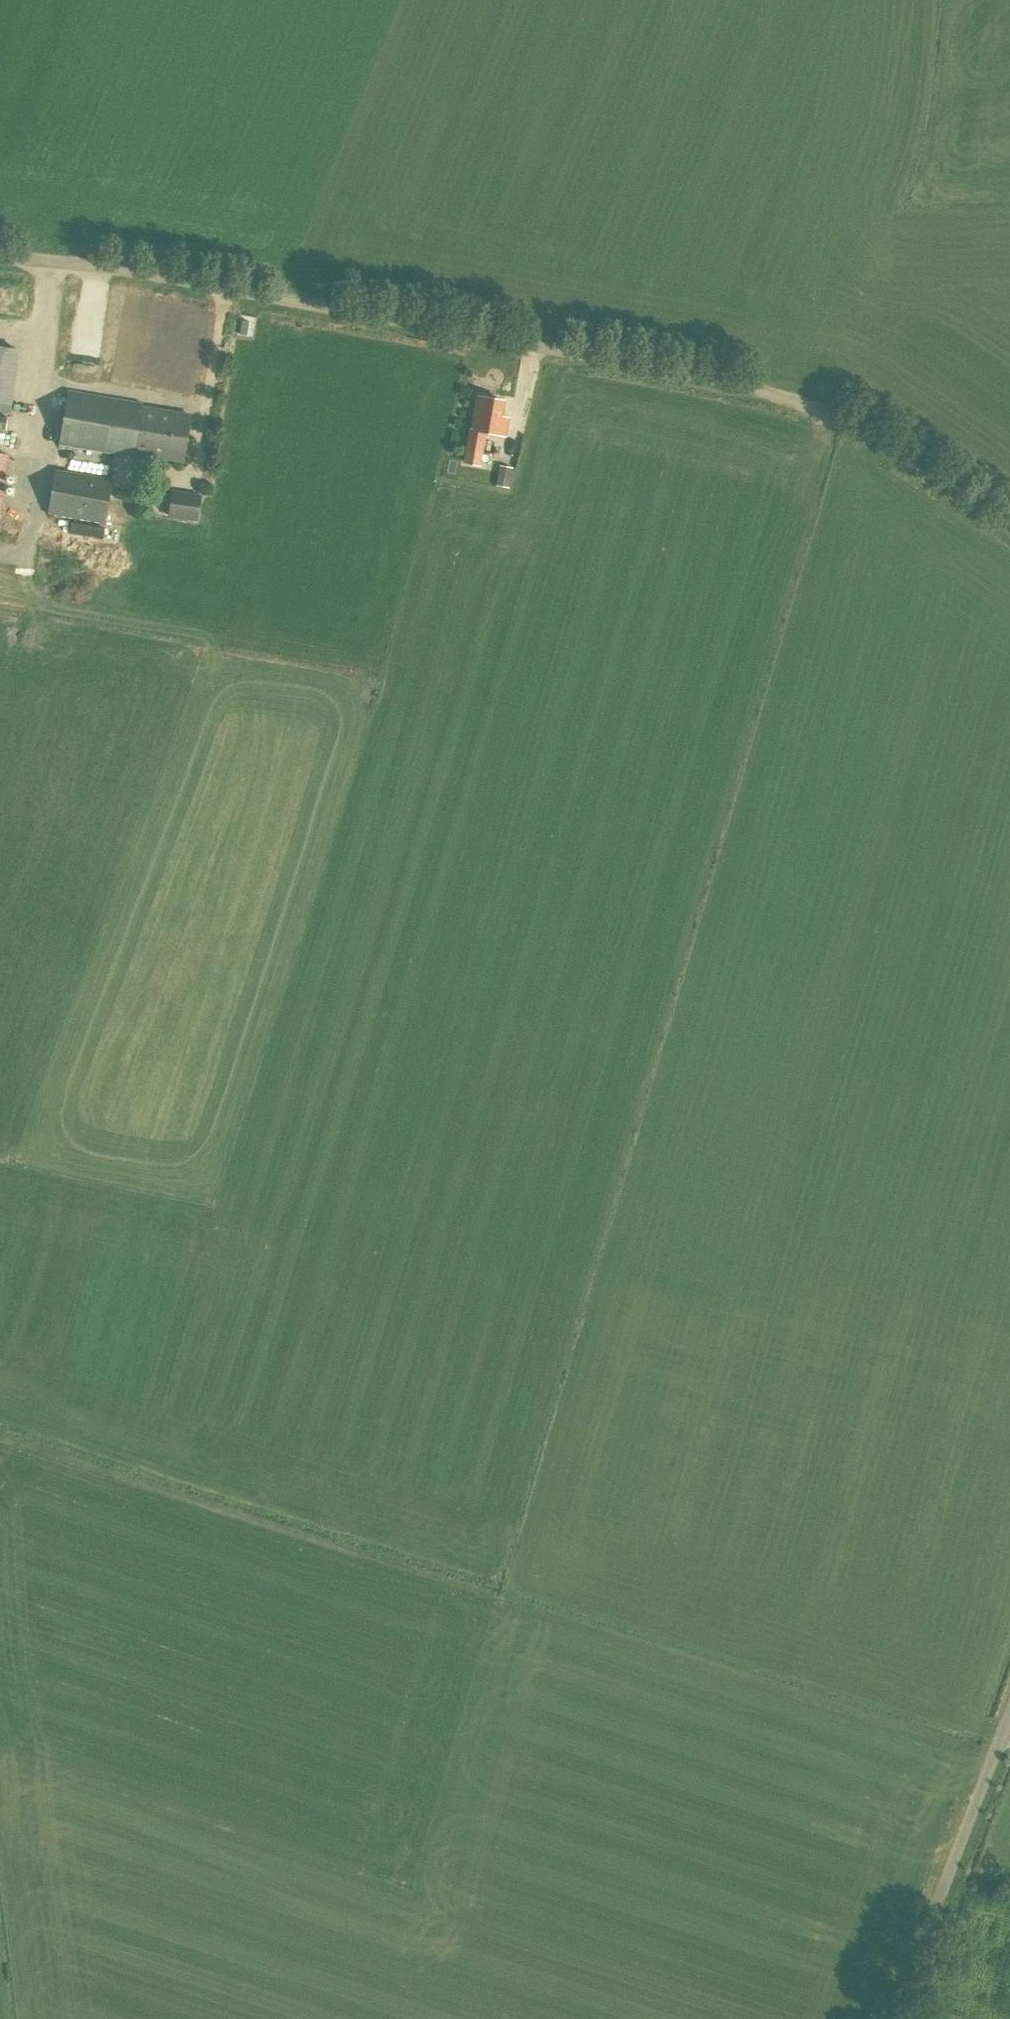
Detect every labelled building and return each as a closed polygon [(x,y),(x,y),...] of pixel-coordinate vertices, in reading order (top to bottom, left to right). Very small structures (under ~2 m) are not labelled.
[(19,348),(0,345),(0,411),(11,412),(19,348)] [(184,462),(191,413),(143,406),(144,402),(68,389),(58,444),(134,458),(135,454),(184,462)] [(504,435),(507,417),(501,416),(504,400),(478,396),(473,428),(469,427),(463,463),(481,466),(487,432),(504,435)] [(9,454),(0,453),(0,515),(9,454)] [(509,488),(513,467),(499,465),(496,485),(509,488)] [(105,523),(113,479),(54,469),(47,514),(105,523)] [(198,522),(202,494),(172,489),(167,517),(198,522)]
